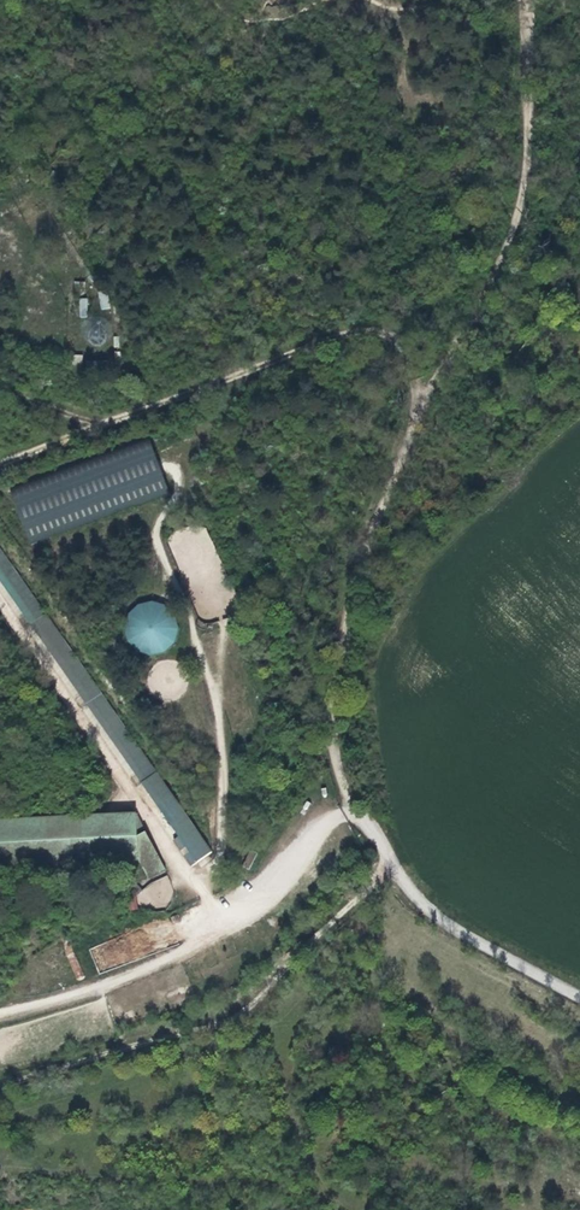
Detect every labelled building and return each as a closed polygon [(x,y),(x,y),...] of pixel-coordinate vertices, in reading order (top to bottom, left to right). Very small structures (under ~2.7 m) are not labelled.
[(98,292),(100,310),(110,309),(108,291),(98,292)] [(79,317),(88,317),(87,298),(79,298),(79,317)] [(150,437),(134,443),(99,456),(10,488),(31,545),(170,494),(150,437)] [(142,785),(178,837),(173,840),(181,851),(189,845),(192,850),(184,856),(192,867),(212,852),(0,549),(0,573),(145,780),(142,785)] [(142,785),(145,780),(0,573),(0,581),(69,681),(142,785)] [(138,653),(152,657),(165,653),(175,645),(177,637),(179,628),(175,616),(166,606),(153,602),(139,606),(128,615),(125,630),(128,643),(138,653)] [(137,813),(0,821),(0,869),(139,861),(149,879),(165,871),(137,813)] [(242,867),(248,870),(257,854),(251,850),(242,867)]
